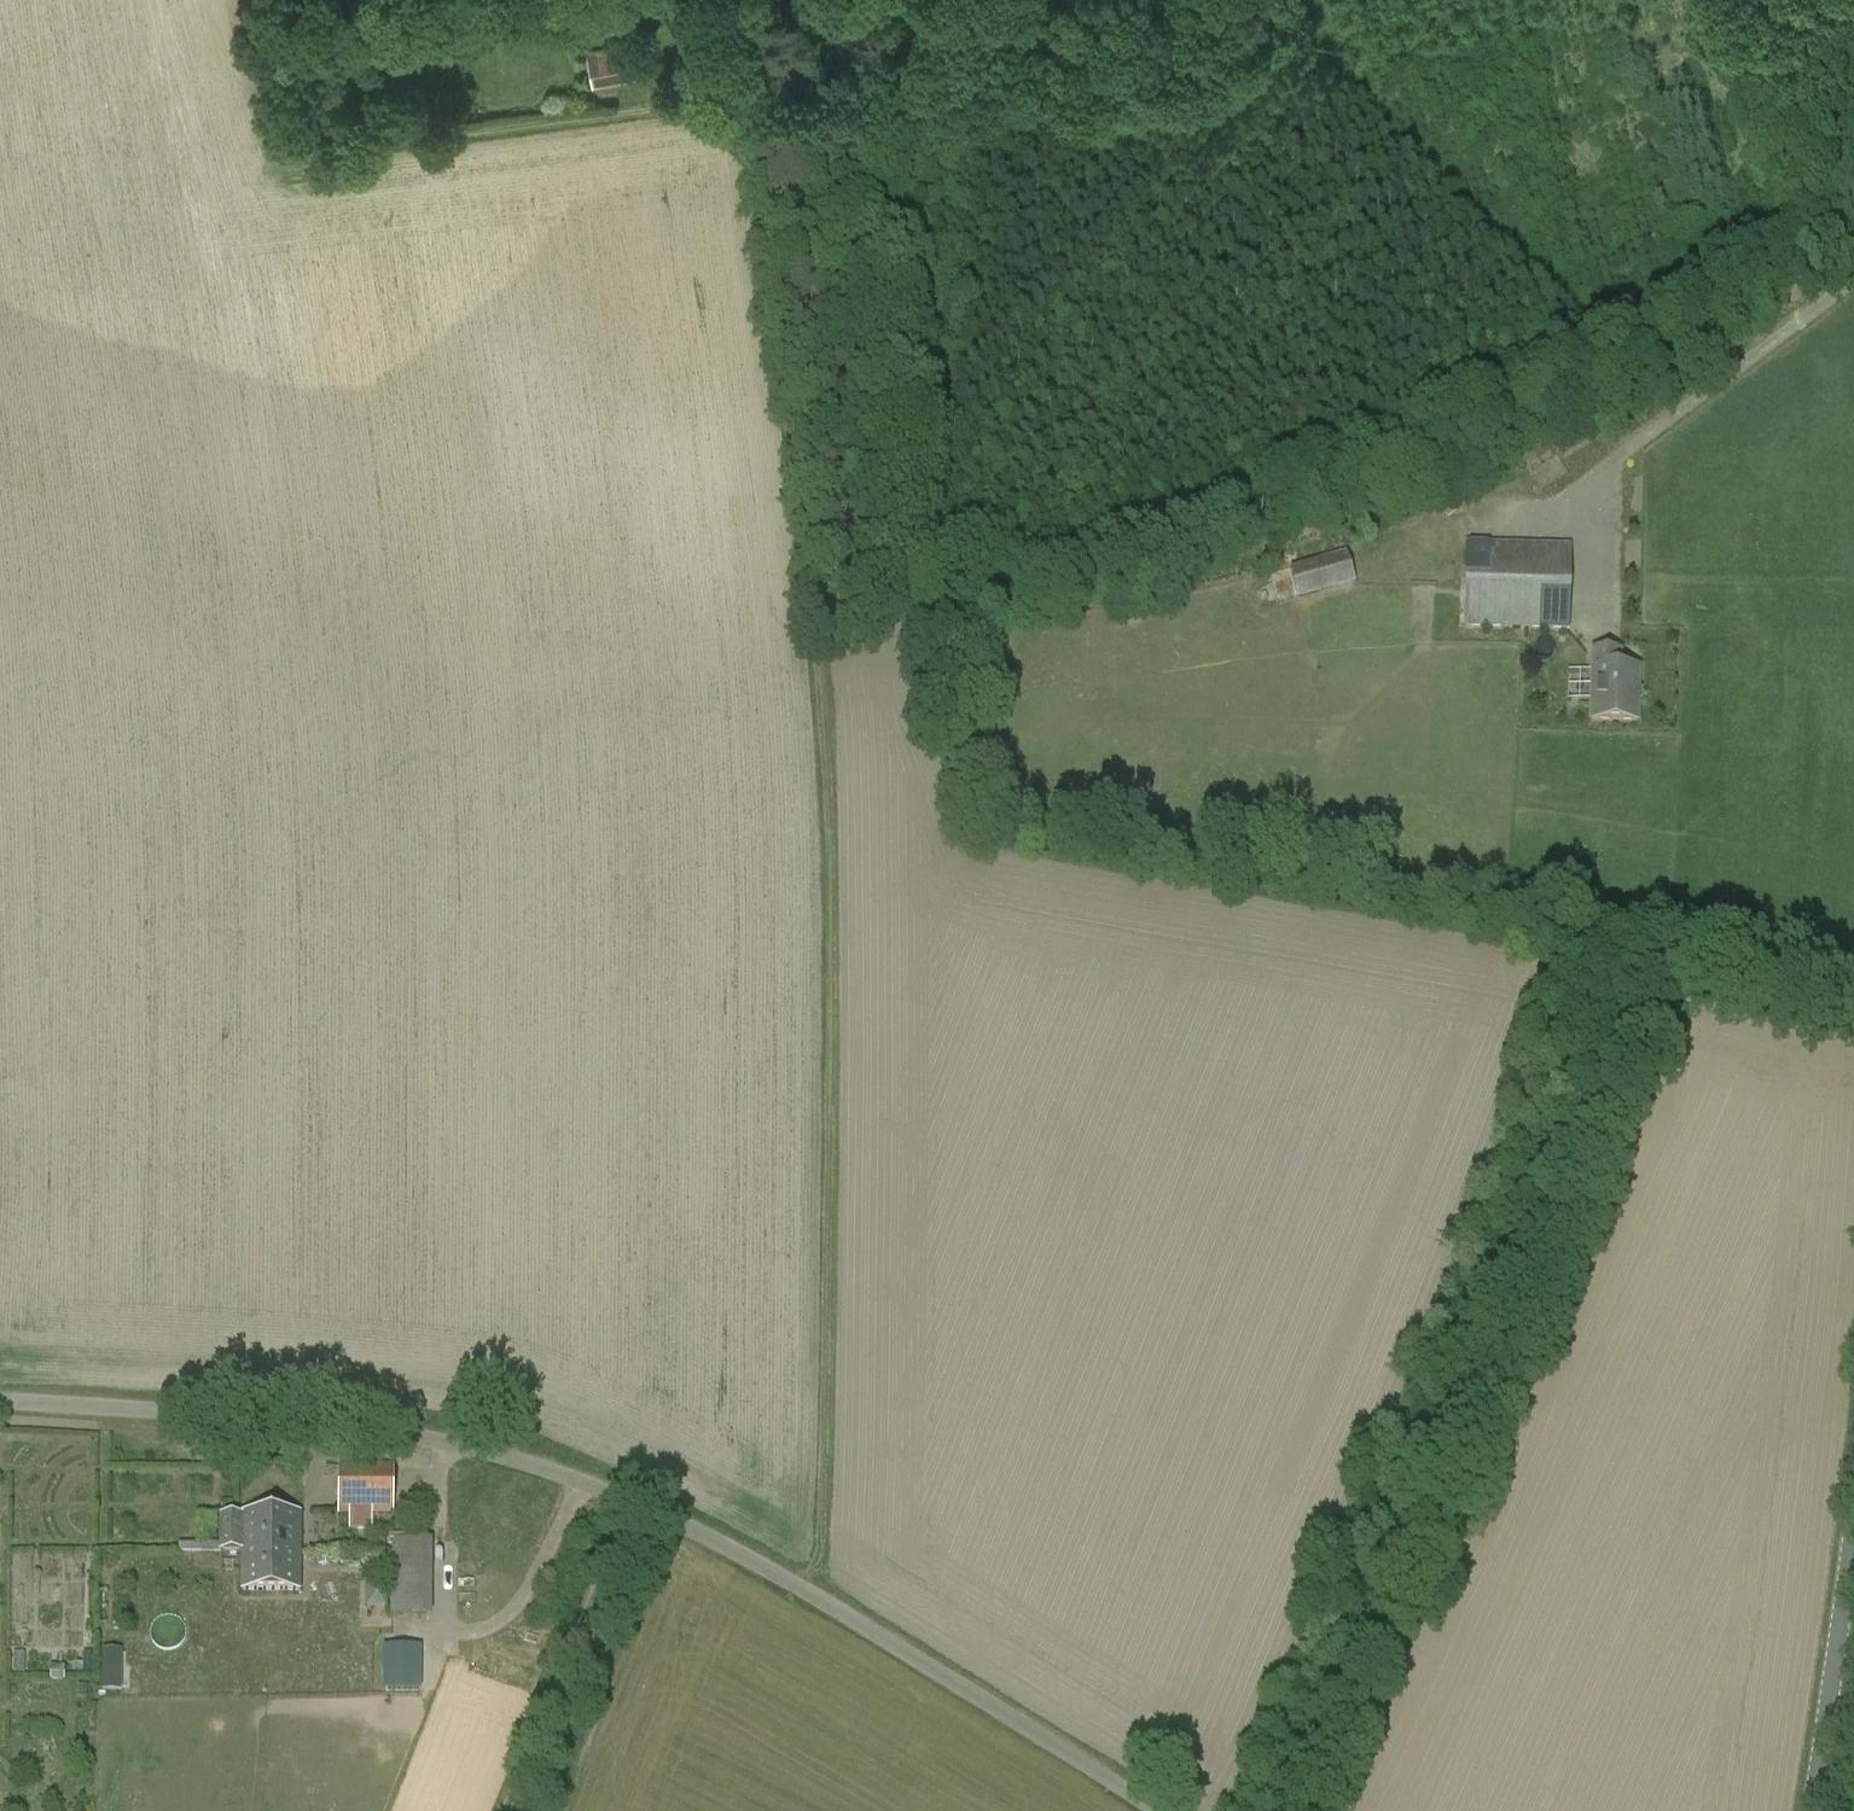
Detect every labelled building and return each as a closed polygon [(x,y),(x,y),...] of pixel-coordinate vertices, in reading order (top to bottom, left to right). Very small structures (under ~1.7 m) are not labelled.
[(592,87),(643,77),(636,41),(586,49),(592,87)] [(1570,633),(1572,546),(1465,543),(1463,629),(1570,633)] [(1295,582),(1338,572),(1335,558),(1292,568),(1295,582)] [(1302,600),(1360,582),(1356,567),(1297,586),(1302,600)] [(1640,701),(1640,692),(1638,692),(1639,669),(1619,668),(1620,653),(1593,652),(1590,721),(1638,723),(1639,701),(1640,701)] [(372,1530),(372,1516),(394,1516),(393,1467),(337,1468),(336,1515),(350,1515),(349,1530),(372,1530)] [(286,1555),(299,1555),(300,1514),(242,1514),(242,1515),(221,1515),(221,1551),(242,1551),(242,1552),(286,1552),(286,1555)] [(396,1538),(396,1616),(436,1616),(436,1538),(396,1538)] [(286,1552),(242,1552),(242,1591),(299,1592),(299,1555),(286,1555),(286,1552)] [(104,1689),(126,1689),(127,1649),(104,1648),(104,1689)] [(419,1661),(398,1661),(398,1691),(419,1691),(419,1661)]
